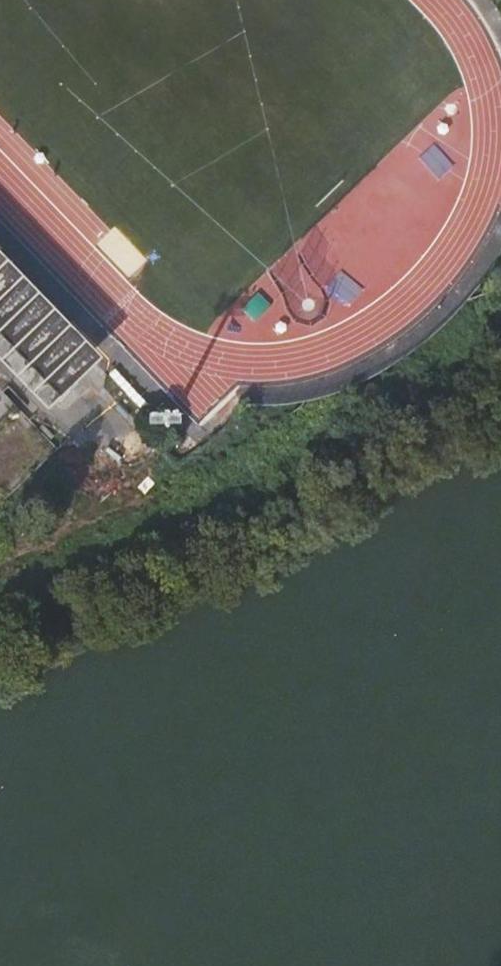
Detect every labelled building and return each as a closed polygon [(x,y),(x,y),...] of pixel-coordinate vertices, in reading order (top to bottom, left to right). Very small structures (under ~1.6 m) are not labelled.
[(59,400),(101,360),(0,254),(0,338),(59,400)]
